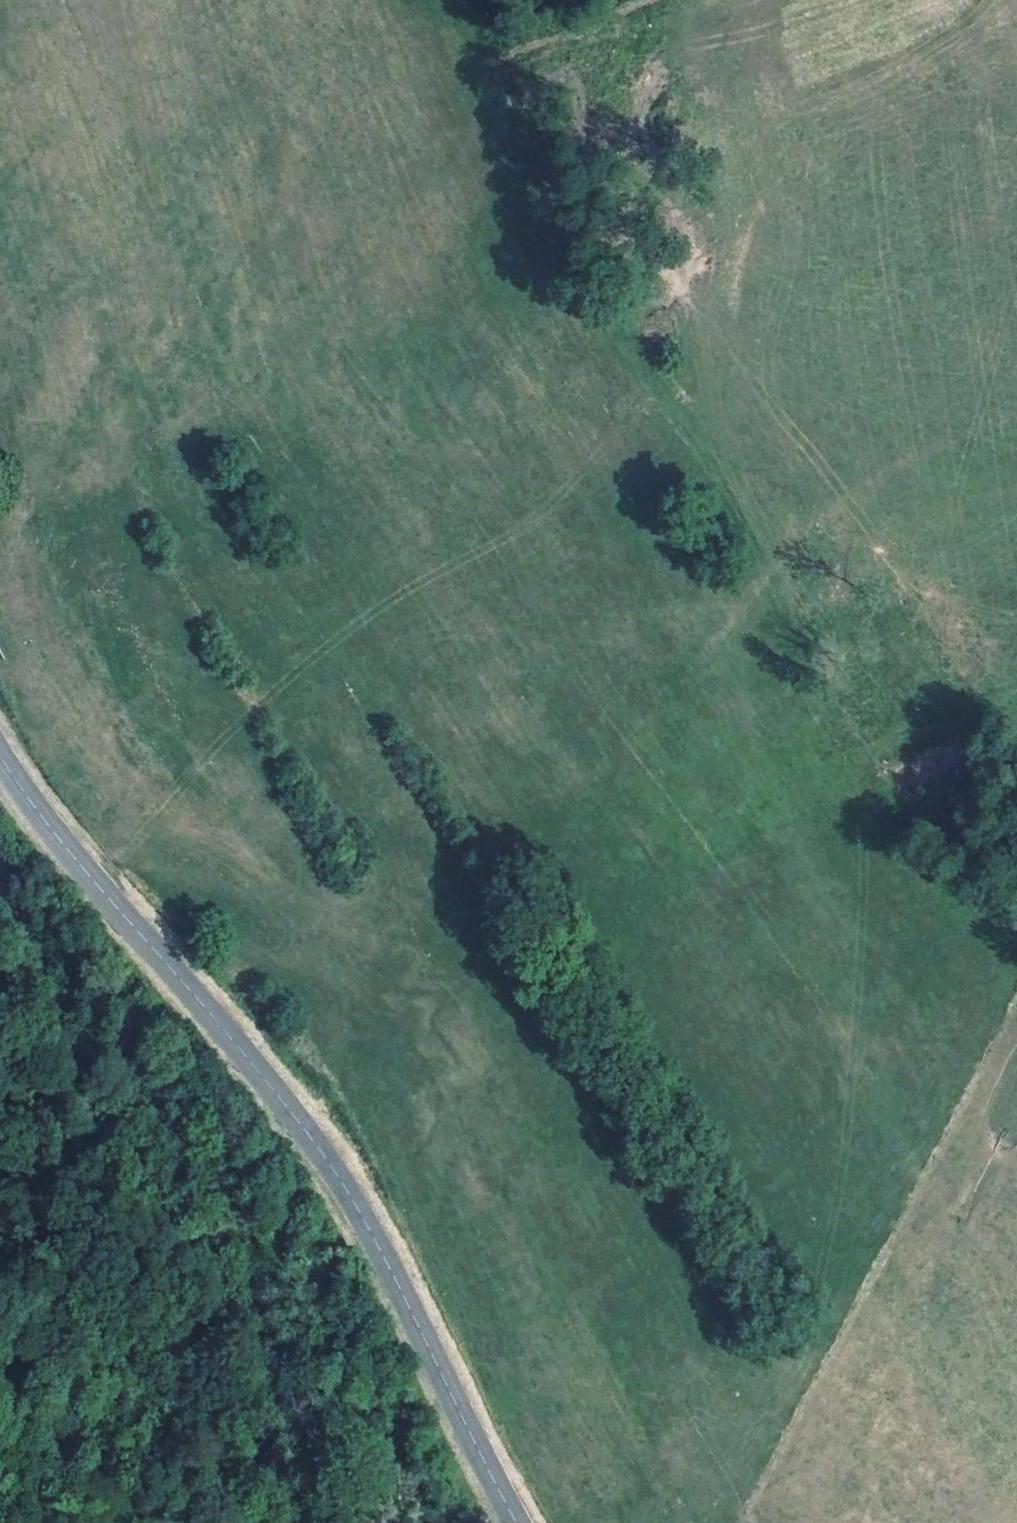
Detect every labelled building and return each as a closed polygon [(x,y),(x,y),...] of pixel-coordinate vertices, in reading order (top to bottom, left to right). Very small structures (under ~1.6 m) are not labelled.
[(15,481),(11,468),(0,473),(0,480),(2,486),(15,481)]
